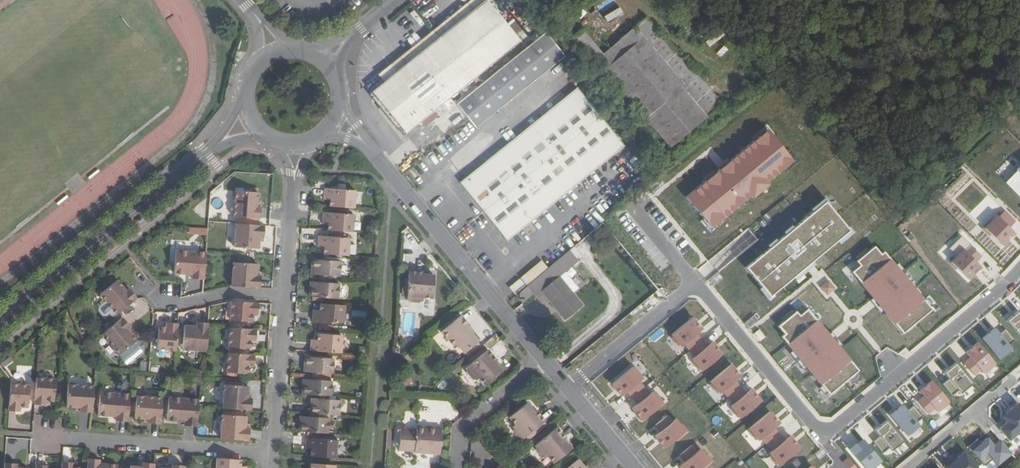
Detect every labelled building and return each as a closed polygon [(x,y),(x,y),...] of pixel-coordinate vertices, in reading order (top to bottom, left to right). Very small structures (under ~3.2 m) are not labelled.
[(439,37),(474,77),(522,39),(489,0),(485,0),(439,37)] [(607,22),(624,13),(620,6),(604,15),(607,22)] [(671,147),(707,117),(712,112),(722,104),(719,100),(695,73),(645,18),(634,27),(636,29),(643,37),(605,69),(671,147)] [(691,34),(685,27),(679,32),(684,38),(691,34)] [(596,60),(605,69),(643,37),(636,29),(605,56),(583,31),(571,41),(591,64),(596,60)] [(476,130),(565,57),(546,34),(545,34),(456,105),(467,119),(476,130)] [(562,48),(567,44),(559,35),(554,39),(562,48)] [(406,134),(474,77),(439,37),(372,92),(406,134)] [(459,183),(482,211),(539,166),(564,195),(625,145),(578,87),(459,183)] [(725,95),(719,100),(722,104),(728,99),(734,105),(739,101),(730,90),(725,95)] [(712,112),(707,117),(710,121),(715,116),(712,112)] [(764,181),(790,159),(764,130),(687,197),(712,226),(747,197),(754,199),(769,187),(764,181)] [(507,241),(564,195),(539,166),(482,211),(507,241)] [(329,200),(329,207),(354,209),(355,190),(323,188),(323,196),(329,196),(329,200)] [(255,207),(256,202),(256,193),(235,192),(231,193),(231,198),(234,200),(233,217),(259,219),(260,207),(258,207),(255,207)] [(770,295),(848,229),(825,202),(747,268),(770,295)] [(328,224),(327,230),(353,232),(354,214),(322,211),(322,220),(328,220),(328,224)] [(1015,222),(1005,211),(999,218),(994,214),(982,226),(1002,246),(1014,234),(1009,228),(1015,222)] [(260,237),(264,237),(265,226),(236,224),(234,247),(258,249),(259,242),(260,237)] [(625,244),(629,248),(641,238),(638,234),(625,244)] [(324,247),(323,253),(347,255),(348,238),(318,236),(318,243),(324,243),(324,247)] [(977,261),(982,257),(970,245),(965,251),(962,248),(950,260),(969,280),(983,267),(977,261)] [(931,310),(883,251),(879,254),(873,247),(857,260),(861,265),(853,272),(902,333),(931,310)] [(175,274),(187,276),(187,273),(192,274),(192,276),(192,279),(205,280),(207,254),(207,252),(177,250),(175,274)] [(320,278),(326,279),(326,275),(340,275),(341,261),(312,259),(310,274),(321,274),(320,278)] [(233,262),(231,286),(260,288),(261,276),(256,276),(256,272),(257,264),(247,263),(243,263),(233,262)] [(839,262),(821,276),(825,282),(844,267),(839,262)] [(426,279),(426,274),(412,273),(411,287),(406,287),(405,297),(411,297),(411,302),(413,302),(415,305),(423,305),(425,303),(427,303),(427,301),(437,301),(438,279),(433,279),(426,279)] [(559,309),(559,310),(566,319),(582,306),(558,277),(543,289),(559,309)] [(326,279),(320,278),(320,282),(310,281),(308,296),(338,298),(339,283),(326,282),(326,279)] [(509,288),(515,295),(525,286),(519,279),(509,288)] [(107,302),(117,315),(138,298),(131,289),(128,290),(127,292),(123,287),(118,281),(101,295),(102,296),(101,300),(103,302),(107,302)] [(533,295),(526,286),(525,286),(515,295),(522,304),(533,295)] [(254,322),(254,315),(254,311),(258,311),(258,303),(233,301),(232,320),(254,322)] [(342,323),(343,305),(320,303),(319,310),(319,313),(313,313),(313,321),(342,323)] [(860,371),(818,321),(806,308),(798,315),(795,310),(777,326),(783,333),(778,338),(828,397),(860,371)] [(1019,313),(1008,321),(1019,335),(1019,314),(1019,313)] [(138,340),(132,333),(129,329),(131,328),(132,327),(124,317),(102,335),(115,349),(114,352),(116,354),(119,354),(120,355),(138,340)] [(702,328),(692,317),(670,335),(681,349),(684,346),(693,356),(691,359),(700,371),(721,354),(710,341),(707,344),(697,332),(702,328)] [(481,344),(476,338),(471,331),(474,329),(465,319),(444,335),(456,350),(460,348),(467,356),(481,344)] [(207,353),(207,352),(209,327),(209,324),(196,323),(196,327),(192,327),(185,327),(184,350),(207,353)] [(159,350),(177,352),(179,325),(172,324),(172,328),(168,328),(161,327),(159,350)] [(252,348),(252,342),(252,337),(256,337),(256,330),(230,328),(229,347),(252,348)] [(1000,335),(994,328),(982,338),(999,360),(1012,349),(1008,344),(1013,341),(1005,331),(1000,335)] [(759,329),(754,332),(760,340),(765,336),(759,329)] [(311,343),(310,350),(340,353),(341,335),(318,333),(318,339),(317,343),(311,343)] [(138,340),(120,355),(119,355),(127,365),(146,350),(146,344),(143,341),(138,340)] [(993,363),(976,342),(965,352),(970,358),(964,362),(975,375),(980,372),(982,373),(985,374),(993,368),(993,363)] [(497,364),(500,361),(491,351),(469,369),(471,371),(470,373),(475,380),(478,380),(479,382),(481,380),(487,387),(504,373),(500,369),(497,364)] [(254,356),(228,354),(227,372),(249,374),(250,367),(250,363),(254,363),(254,356)] [(313,375),(319,376),(319,373),(333,374),(333,359),(305,356),(304,371),(313,372),(313,375)] [(741,377),(731,364),(709,382),(719,394),(723,391),(732,403),(729,406),(739,418),(761,401),(752,389),(747,393),(737,380),(741,377)] [(972,384),(955,364),(944,373),(950,379),(943,384),(951,394),(957,389),(960,393),(972,384)] [(644,377),(633,365),(611,385),(621,395),(626,391),(637,404),(632,408),(642,419),(663,401),(654,390),(650,393),(639,381),(644,377)] [(402,384),(410,383),(410,374),(401,375),(402,384)] [(302,394),(322,395),(327,396),(331,396),(332,380),(319,379),(319,376),(313,375),(313,378),(303,378),(302,394)] [(37,379),(36,406),(43,406),(44,403),(48,403),(55,404),(57,380),(37,379)] [(949,400),(931,379),(918,390),(923,396),(917,401),(928,415),(934,409),(937,413),(949,405),(949,400)] [(82,408),(81,411),(81,413),(93,413),(95,387),(77,386),(75,383),(72,383),(70,385),(68,407),(77,408),(82,408)] [(32,386),(11,384),(9,412),(18,412),(18,409),(22,409),(30,410),(32,386)] [(896,401),(908,391),(902,384),(890,393),(896,401)] [(224,385),(222,409),(251,411),(252,398),(248,398),(248,395),(249,386),(224,385)] [(99,416),(111,417),(111,414),(118,415),(118,418),(117,422),(129,423),(131,395),(101,393),(99,416)] [(149,425),(161,426),(163,398),(145,397),(144,394),(140,394),(138,397),(136,420),(145,420),(149,420),(149,423),(149,425)] [(326,399),(327,396),(322,395),(321,399),(311,398),(310,413),(315,413),(339,415),(340,400),(326,399)] [(186,421),(186,423),(186,426),(198,427),(199,407),(199,401),(170,399),(168,422),(180,423),(180,420),(186,421)] [(908,412),(903,405),(891,415),(908,436),(919,427),(916,422),(921,418),(913,408),(908,412)] [(536,415),(532,410),(528,406),(511,420),(517,427),(515,429),(517,431),(516,433),(520,439),(524,439),(526,441),(548,423),(539,413),(536,415)] [(779,423),(769,411),(747,430),(756,441),(760,438),(770,451),(767,453),(777,465),(799,447),(790,437),(784,441),(774,428),(779,423)] [(299,431),(328,433),(329,418),(315,417),(315,413),(310,413),(310,416),(300,416),(299,431)] [(222,414),(220,439),(249,441),(249,427),(246,427),(246,424),(246,416),(222,414)] [(686,430),(676,418),(655,436),(665,448),(686,430)] [(844,431),(850,439),(863,428),(856,420),(844,431)] [(902,441),(887,422),(876,432),(880,436),(874,441),(882,451),(888,447),(891,450),(902,441)] [(417,453),(417,455),(441,457),(443,431),(431,430),(431,432),(427,432),(427,430),(418,429),(418,433),(406,432),(406,427),(401,426),(399,438),(403,438),(402,448),(402,452),(417,453)] [(537,444),(540,447),(556,433),(554,430),(537,444)] [(556,433),(540,447),(537,449),(539,451),(539,454),(543,460),(546,460),(548,462),(550,460),(555,467),(572,453),(569,449),(565,444),(568,441),(559,431),(556,433)] [(306,438),(305,445),(311,445),(311,449),(310,456),(311,456),(320,456),(335,458),(336,440),(306,438)] [(861,438),(849,448),(865,467),(874,467),(882,461),(861,438)] [(640,460),(651,453),(643,441),(632,448),(640,460)] [(701,448),(679,465),(682,467),(699,467),(710,459),(701,448)] [(320,456),(311,456),(311,459),(311,464),(319,464),(319,459),(320,456)] [(218,458),(217,467),(241,467),(241,466),(242,460),(218,458)] [(107,464),(107,466),(100,466),(101,463),(101,460),(90,459),(89,467),(118,467),(118,464),(107,464)]
